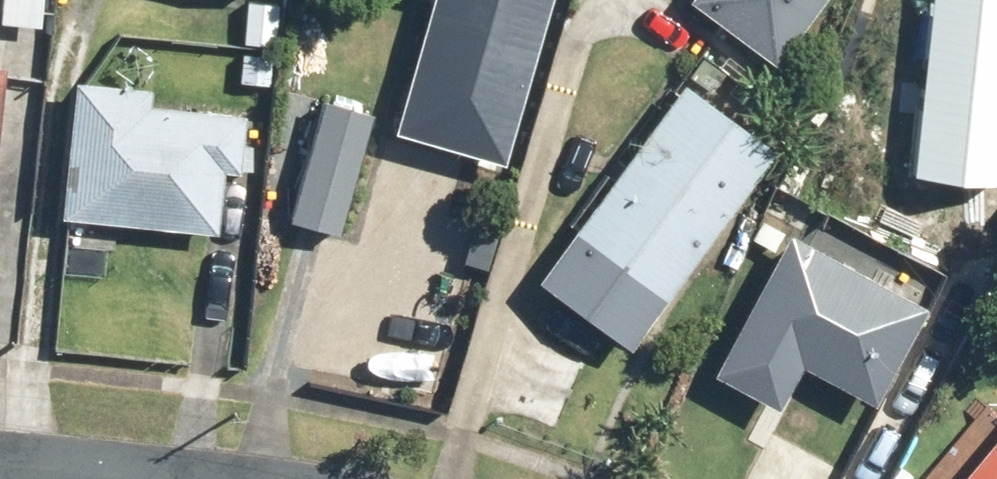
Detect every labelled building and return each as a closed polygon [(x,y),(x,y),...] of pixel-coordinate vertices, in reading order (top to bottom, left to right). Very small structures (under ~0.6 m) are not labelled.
[(35,29),(36,0),(0,0),(0,28),(35,29)] [(389,128),(508,161),(552,0),(424,0),(389,128)] [(824,0),(692,0),(686,8),(773,70),(824,0)] [(914,171),(996,180),(996,0),(933,0),(914,171)] [(281,7),(240,7),(239,38),(281,39),(281,7)] [(340,80),(343,45),(291,42),(288,77),(340,80)] [(261,58),(226,57),(226,83),(261,83),(261,58)] [(115,267),(118,227),(212,233),(217,148),(262,151),(264,110),(220,107),(220,106),(144,101),(145,84),(68,80),(59,219),(66,220),(63,264),(115,267)] [(772,159),(678,85),(562,230),(657,305),(772,159)] [(349,234),(384,108),(328,92),(292,218),(349,234)] [(776,399),(798,351),(883,390),(928,292),(778,223),(710,369),(776,399)] [(946,478),(996,478),(996,421),(946,478)]
